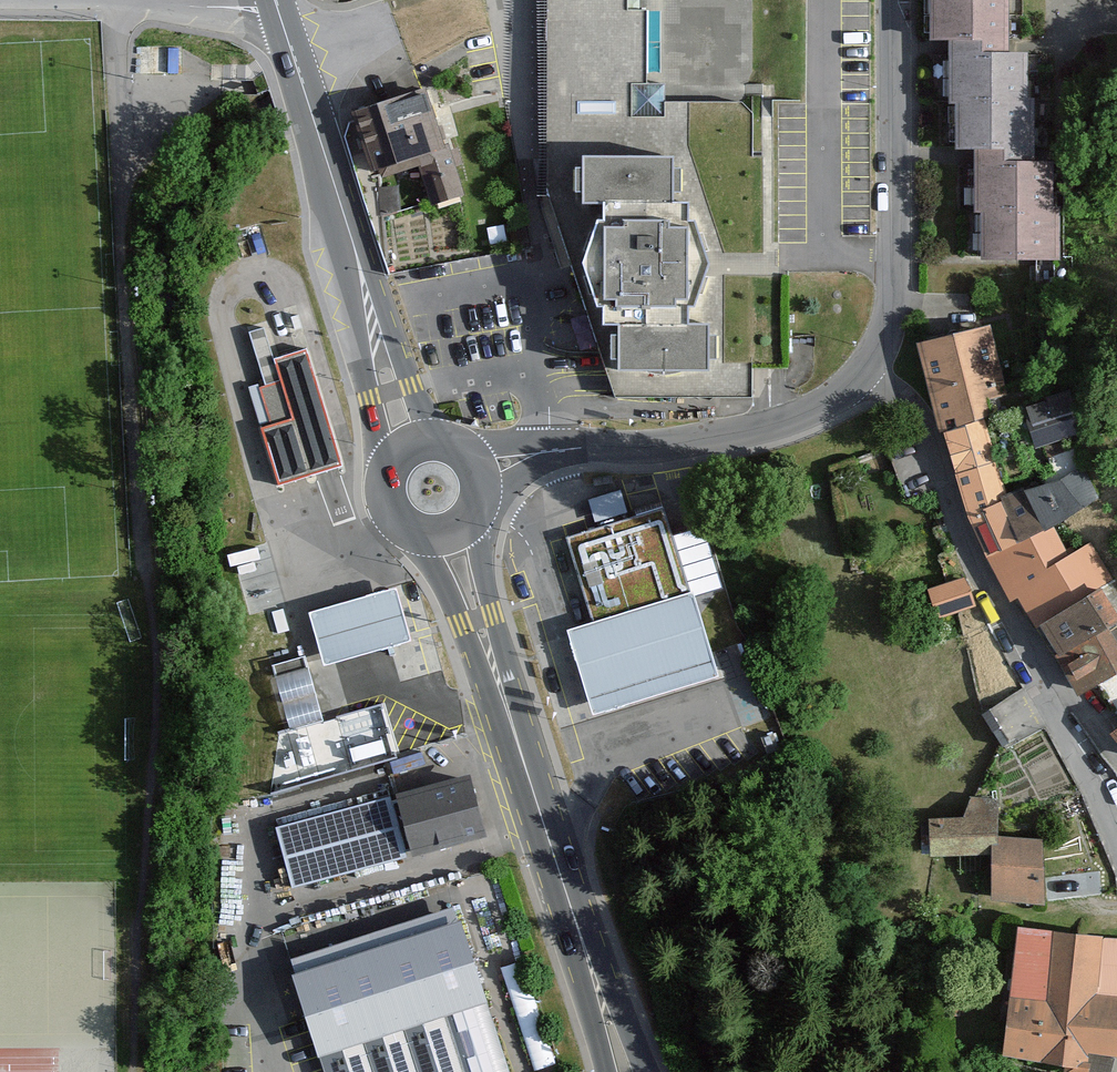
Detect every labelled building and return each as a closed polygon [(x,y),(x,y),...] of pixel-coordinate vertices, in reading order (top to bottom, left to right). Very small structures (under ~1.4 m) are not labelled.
[(539,16),(535,160),(534,204),(595,373),(605,401),(747,401),(747,369),(767,370),(768,271),(768,260),(770,162),(751,162),(753,120),(738,104),(661,106),(662,87),(653,87),(644,86),(645,16),(627,16),(627,0),(560,0),(560,16),(539,16)] [(922,48),(943,48),(943,106),(951,106),(951,119),(1030,127),(1030,101),(1022,101),(1022,56),(1004,56),(1004,0),(1011,0),(924,0),(922,48)] [(426,91),(343,115),(355,151),(367,187),(411,176),(421,213),(462,201),(451,169),(432,111),(426,91)] [(980,215),(980,265),(1055,265),(1055,216),(1048,216),(1048,164),(1030,164),(1030,127),(951,119),(951,153),(972,153),(971,215),(980,215)] [(913,349),(932,419),(937,438),(943,439),(948,454),(969,521),(977,536),(991,562),(987,569),(997,586),(1007,602),(1015,600),(1034,633),(1037,638),(1054,667),(1057,672),(1079,703),(1116,675),(1116,652),(1105,634),(1113,628),(1098,598),(1095,594),(1089,597),(1070,559),(1064,560),(1045,532),(1095,507),(1078,469),(1051,485),(1045,488),(1017,495),(1014,490),(1003,494),(978,424),(988,420),(986,405),(1000,403),(1006,402),(985,330),(949,340),(913,349)] [(340,473),(307,352),(292,356),(269,362),(274,384),(255,389),(266,431),(257,433),(273,491),(329,476),(340,473)] [(1066,395),(1020,411),(1032,450),(1083,432),(1066,395)] [(598,521),(629,512),(623,491),(592,500),(598,521)] [(661,507),(569,535),(596,620),(687,591),(661,507)] [(268,542),(233,551),(250,614),(285,605),(268,542)] [(942,616),(977,604),(967,576),(932,588),(942,616)] [(396,583),(309,607),(324,661),(411,638),(396,583)] [(687,591),(596,620),(568,628),(593,709),(713,672),(687,591)] [(305,652),(272,662),(290,727),(323,718),(305,652)] [(1040,735),(1020,696),(987,714),(1002,751),(1040,735)] [(1104,738),(1116,755),(1116,728),(1104,738)] [(397,791),(392,793),(392,791),(275,823),(292,884),(408,853),(407,851),(411,850),(486,830),(472,772),(397,791)] [(1042,912),(1042,842),(997,835),(995,803),(970,801),(959,821),(918,824),(919,861),(982,860),(988,906),(1042,912)] [(292,963),(304,998),(466,945),(454,910),(292,963)] [(1016,934),(997,1059),(1060,1071),(1109,1071),(1116,1037),(1116,945),(1016,934)] [(466,945),(304,998),(328,1071),(508,1071),(466,945)]
